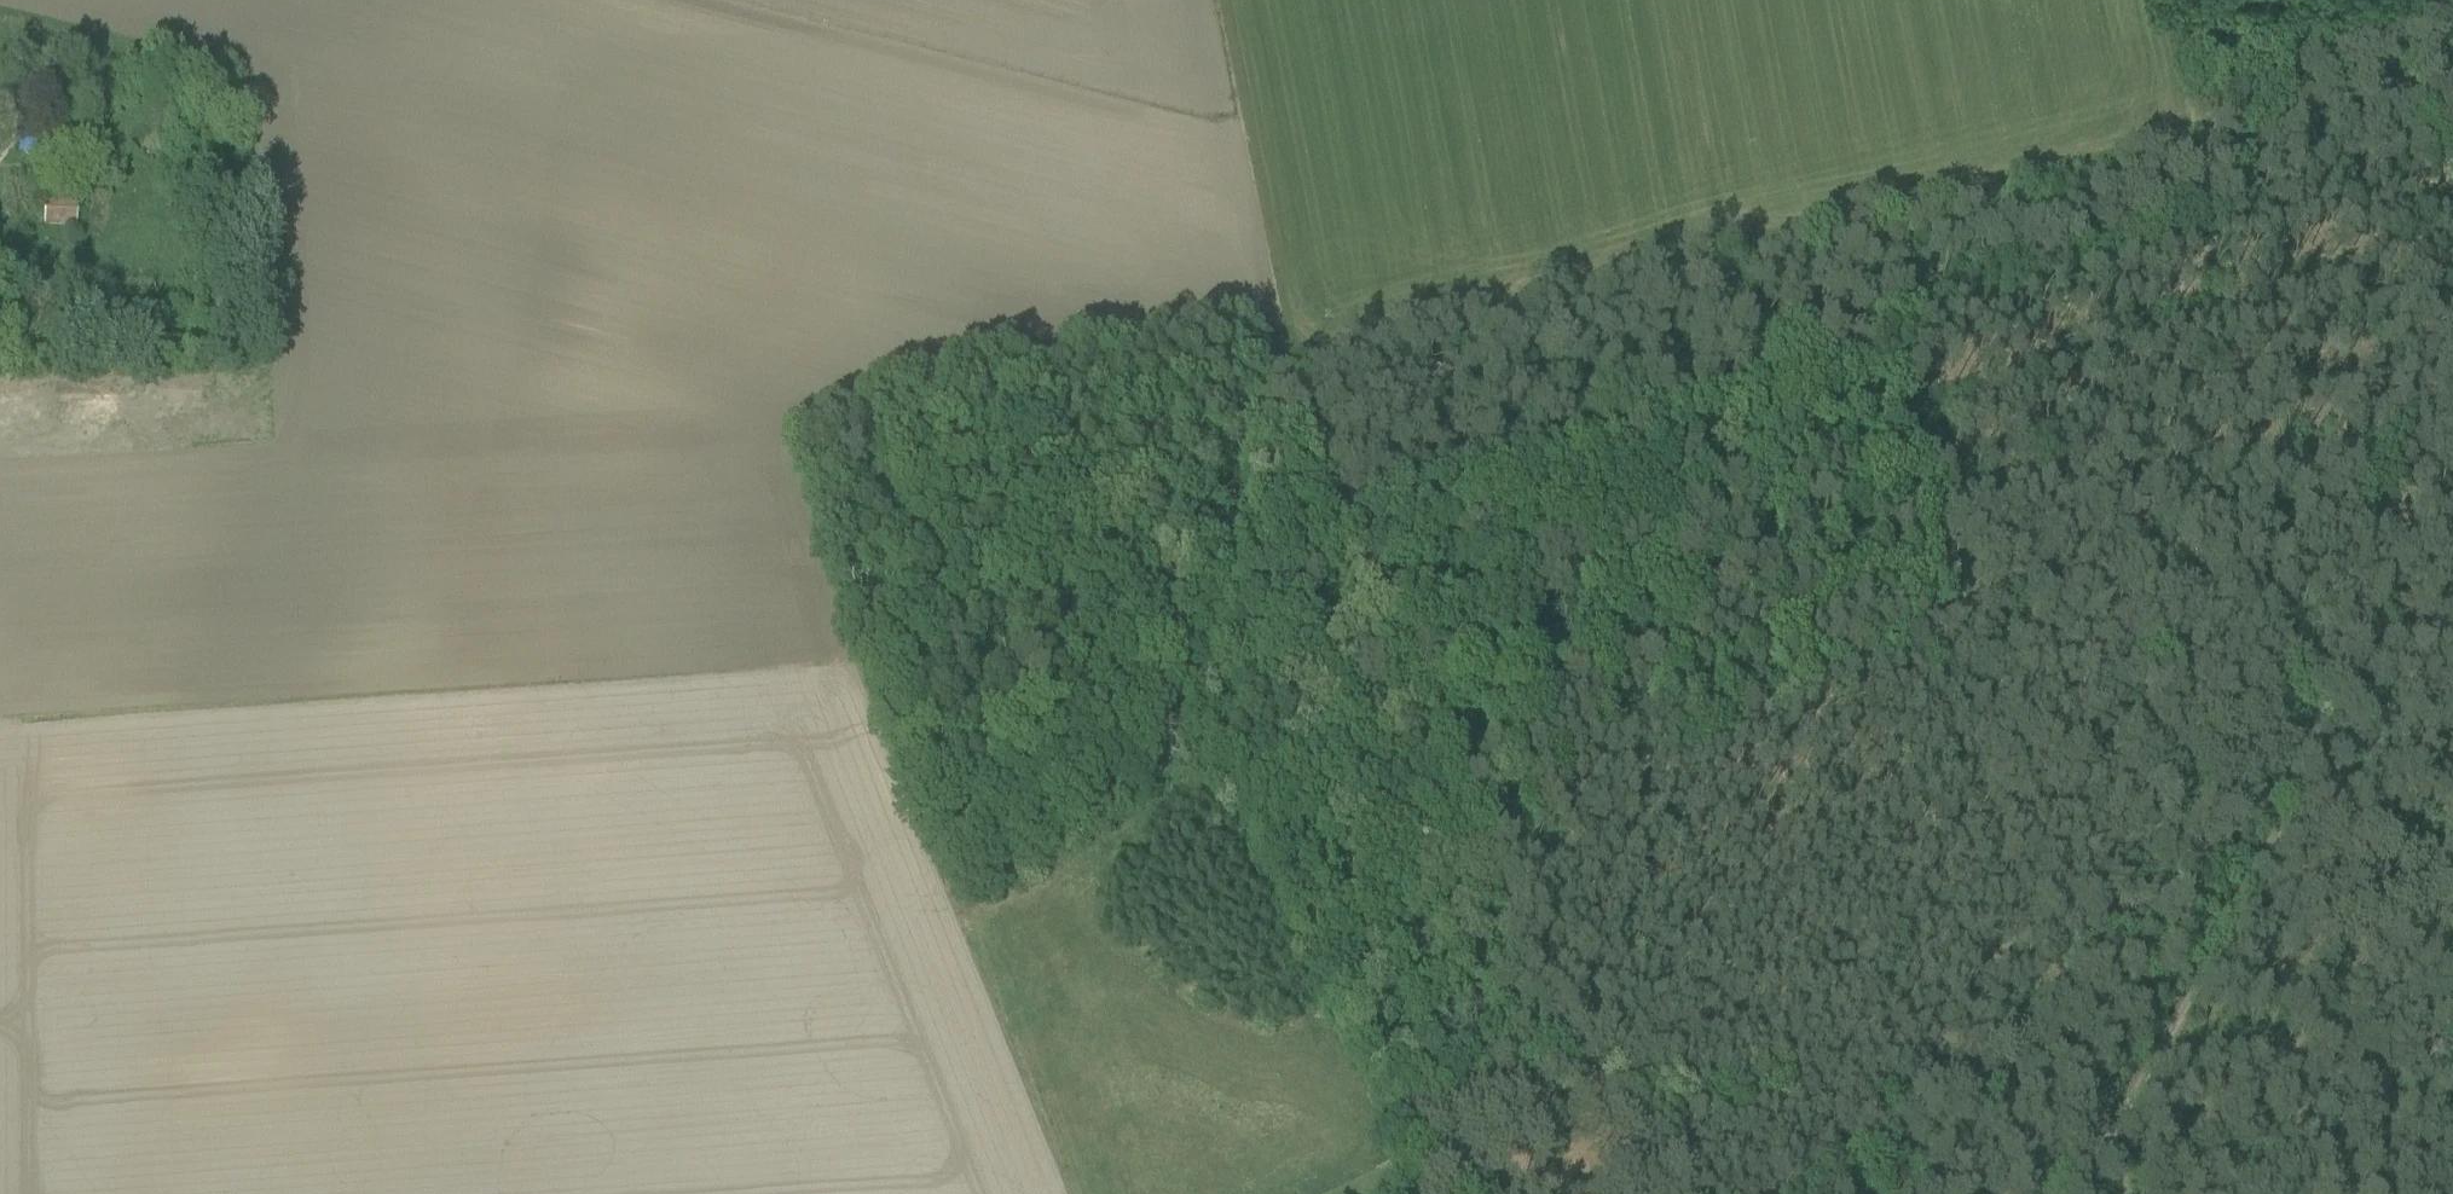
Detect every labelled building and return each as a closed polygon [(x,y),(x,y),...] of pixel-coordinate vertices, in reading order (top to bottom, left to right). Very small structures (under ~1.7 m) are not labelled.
[(75,225),(75,204),(45,204),(45,225),(75,225)]
